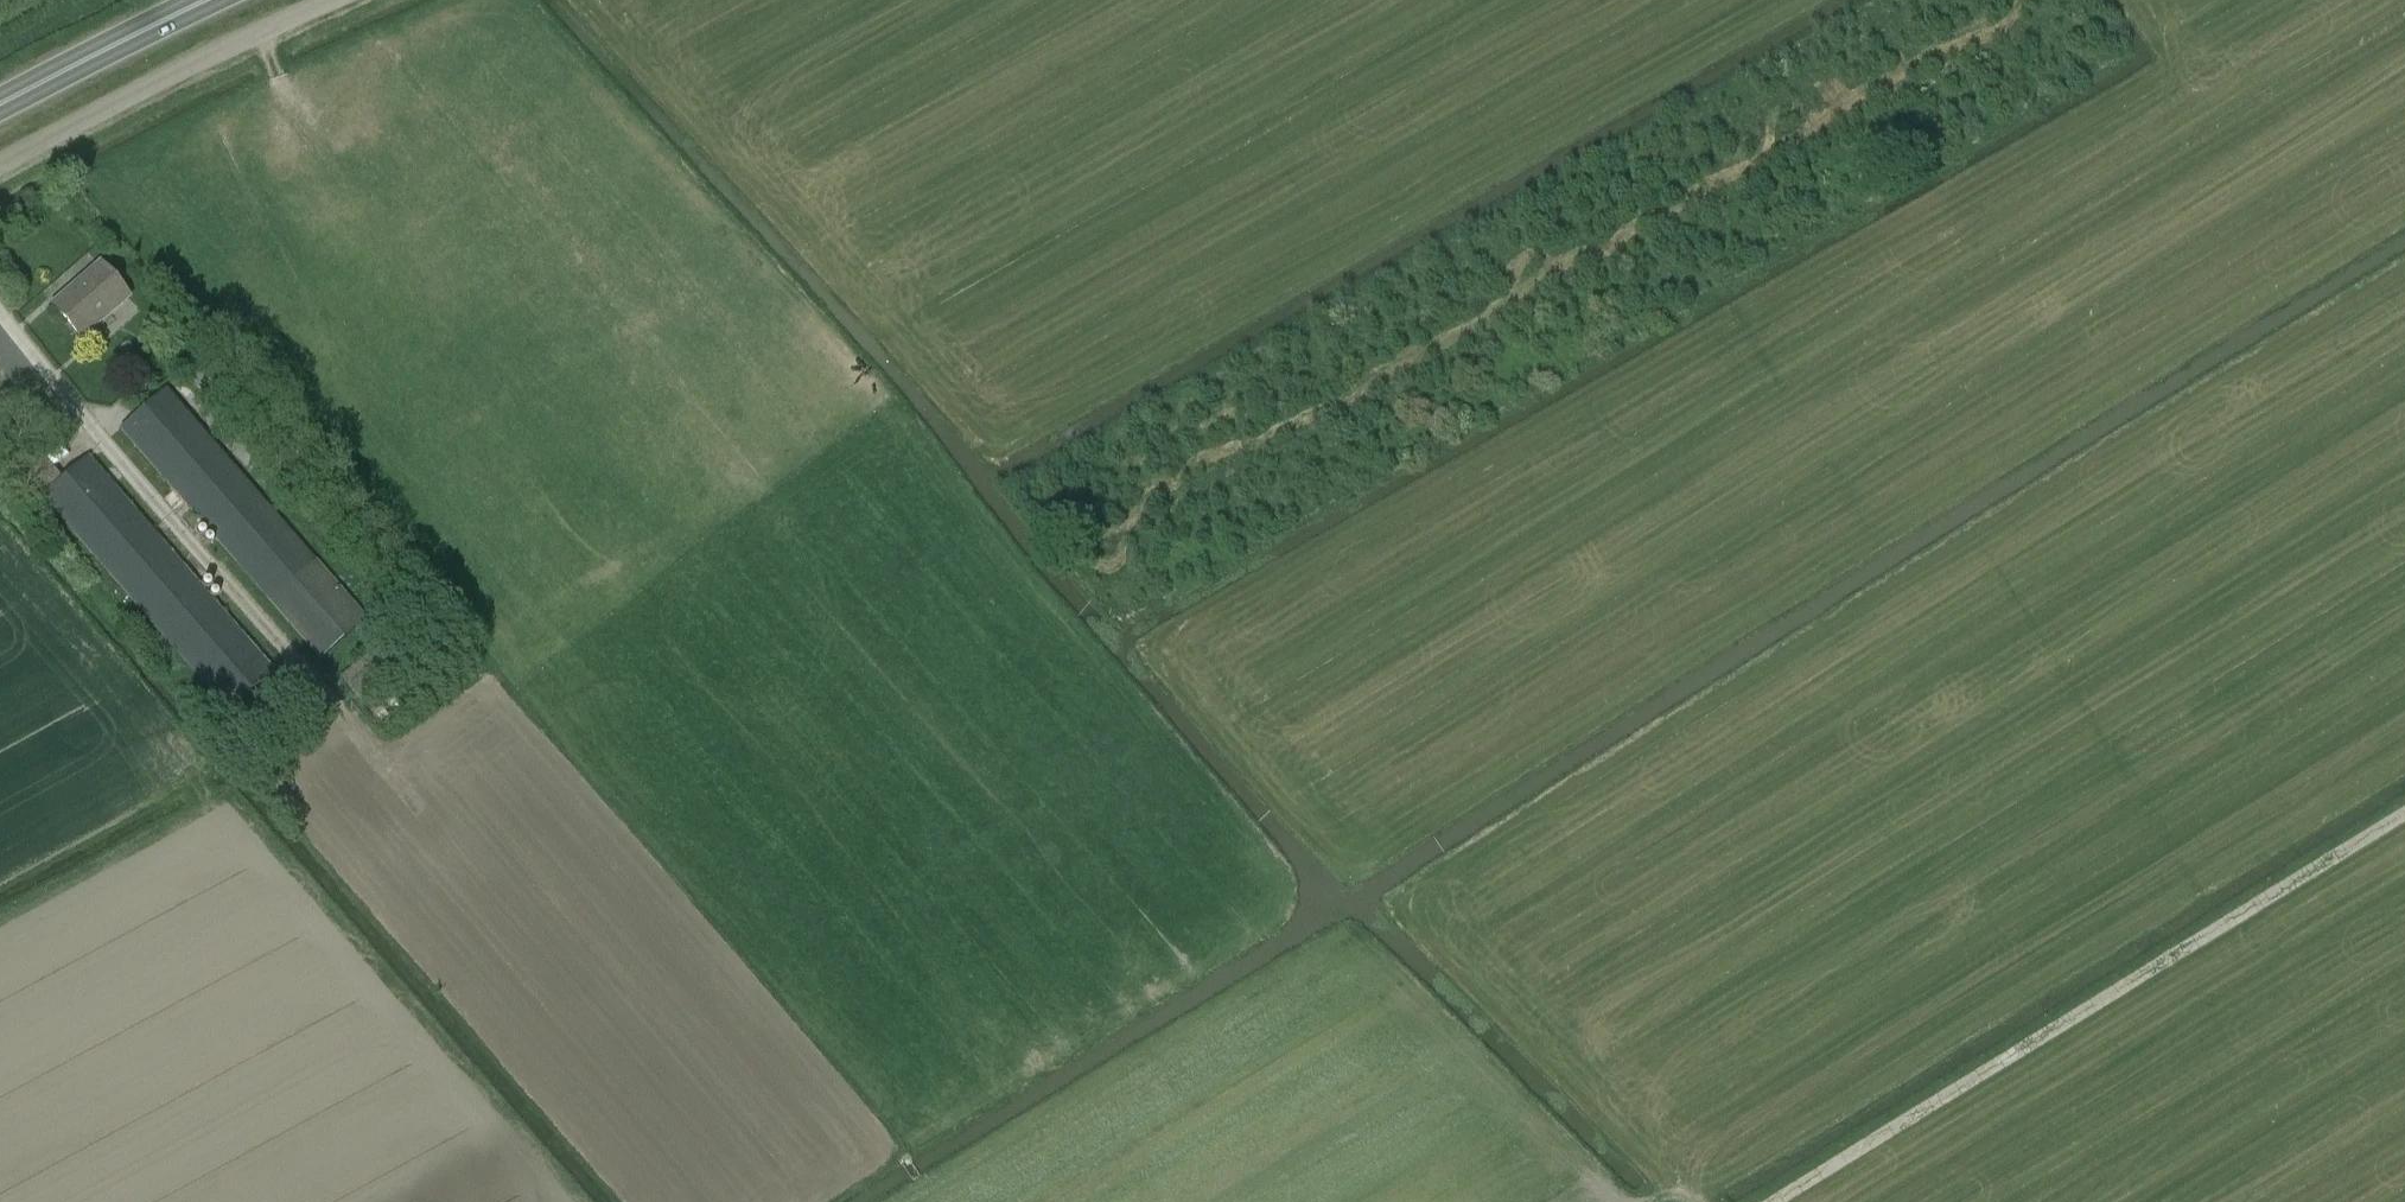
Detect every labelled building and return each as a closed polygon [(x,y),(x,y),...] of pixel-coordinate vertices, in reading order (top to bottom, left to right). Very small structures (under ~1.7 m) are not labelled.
[(52,304),(82,338),(130,297),(100,262),(52,304)] [(2,387),(0,388),(0,414),(14,403),(2,387)] [(367,620),(316,560),(167,387),(119,428),(269,601),(320,662),(367,620)] [(228,711),(275,671),(89,454),(62,477),(44,457),(23,476),(41,496),(228,711)]
